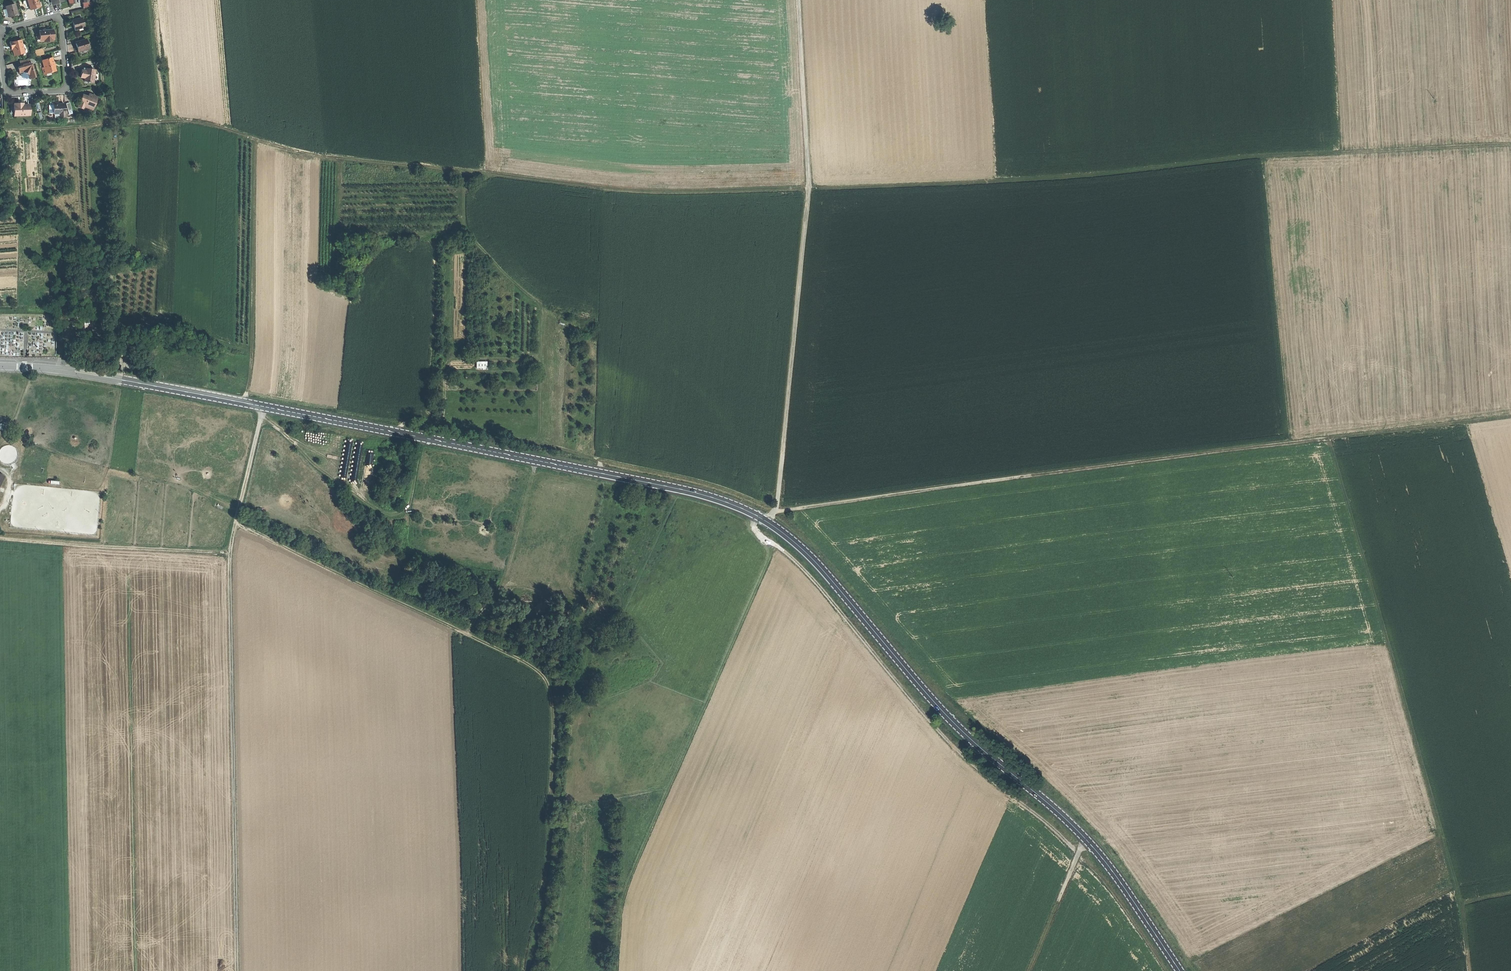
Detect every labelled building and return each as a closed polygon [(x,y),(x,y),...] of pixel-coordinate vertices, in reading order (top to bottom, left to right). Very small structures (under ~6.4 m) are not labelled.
[(30,10),(35,9),(40,7),(38,0),(27,0),(30,10)] [(15,4),(6,7),(9,17),(14,16),(14,15),(18,14),(15,4)] [(82,18),(72,21),(74,26),(75,30),(85,28),(82,18)] [(47,31),(40,32),(40,39),(44,39),(44,41),(45,43),(53,42),(53,40),(54,40),(53,30),(47,31)] [(21,40),(10,43),(11,47),(12,47),(13,51),(14,56),(24,54),(21,40)] [(86,40),(79,42),(80,43),(76,45),(77,49),(78,53),(89,50),(86,40)] [(52,58),(42,61),(44,68),(42,69),(44,75),(56,71),(54,65),(52,58)] [(29,59),(20,62),(21,67),(18,68),(19,71),(19,73),(20,73),(23,72),(29,75),(30,78),(30,79),(35,77),(31,64),(30,65),(29,59)] [(86,71),(81,70),(80,78),(85,78),(89,79),(88,81),(88,82),(90,82),(90,81),(94,82),(95,69),(86,68),(86,71)] [(88,97),(83,95),(81,101),(78,108),(83,110),(84,107),(92,110),(98,98),(89,94),(88,97)] [(59,103),(53,103),(53,114),(54,114),(60,114),(60,118),(67,118),(67,113),(65,113),(65,106),(61,106),(59,106),(59,103)] [(14,106),(14,117),(30,116),(29,105),(24,105),(20,106),(20,104),(14,104),(14,106)] [(127,344),(104,348),(105,353),(107,357),(124,354),(130,353),(131,352),(130,349),(127,344)]
